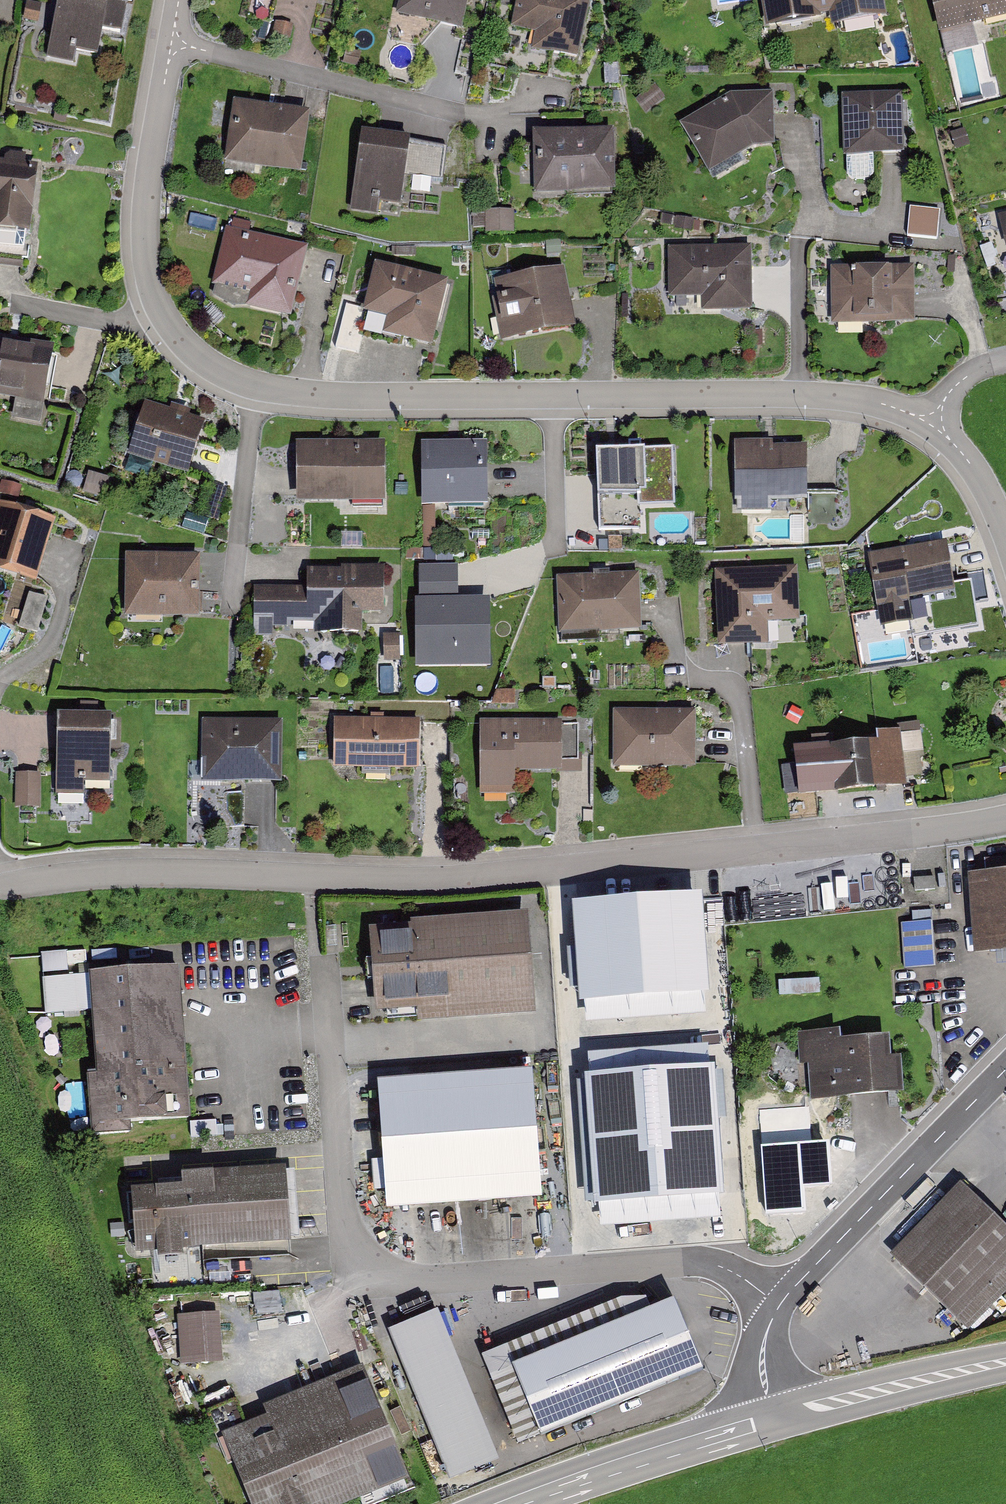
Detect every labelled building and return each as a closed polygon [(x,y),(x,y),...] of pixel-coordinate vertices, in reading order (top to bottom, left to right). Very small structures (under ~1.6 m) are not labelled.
[(57,0),(34,0),(30,17),(53,21),(57,0)] [(49,58),(78,63),(79,52),(102,56),(106,35),(123,37),(130,0),(59,0),(49,58)] [(462,30),(469,0),(399,0),(396,16),(462,30)] [(516,29),(535,33),(532,50),(581,60),(593,0),(522,0),(516,29)] [(887,16),(884,0),(761,0),(766,27),(821,18),(820,15),(829,14),(831,26),(887,16)] [(945,53),(980,46),(977,29),(1005,23),(1005,0),(934,0),(945,53)] [(904,95),(847,95),(847,158),(904,158),(904,95)] [(728,98),(682,122),(708,168),(750,149),(774,146),(774,96),(728,98)] [(314,117),(236,104),(227,162),(305,175),(314,117)] [(615,136),(536,137),(536,191),(616,191),(615,136)] [(452,152),(362,139),(352,212),(378,215),(380,201),(405,204),(409,177),(447,183),(452,152)] [(0,162),(0,226),(31,229),(37,166),(0,162)] [(907,237),(938,239),(941,210),(910,207),(907,237)] [(486,229),(486,234),(514,233),(513,210),(485,210),(485,213),(473,213),(473,229),(486,229)] [(310,249),(229,230),(217,283),(252,292),(249,305),(295,315),(310,249)] [(752,248),(672,250),(673,299),(705,298),(705,314),(754,312),(752,248)] [(447,285),(379,267),(366,313),(391,320),(387,333),(430,345),(447,285)] [(501,341),(576,327),(564,267),(494,281),(497,297),(492,298),(501,341)] [(916,267),(834,268),(835,323),(916,322),(916,267)] [(0,337),(0,396),(47,404),(58,347),(0,337)] [(202,423),(146,404),(131,448),(187,467),(202,423)] [(390,443),(301,441),(300,502),(388,504),(390,443)] [(771,501),(807,501),(807,498),(807,475),(807,446),(773,446),(773,441),(734,441),(734,476),(734,499),(734,501),(737,501),(737,512),(771,511),(771,501)] [(492,442),(427,444),(429,508),(494,506),(492,442)] [(673,448),(595,450),(598,531),(641,529),(640,507),(675,506),(673,448)] [(0,501),(0,573),(36,584),(56,518),(0,501)] [(945,546),(871,558),(882,625),(912,621),(914,635),(976,625),(969,582),(951,585),(945,546)] [(203,557),(125,557),(126,613),(203,613),(203,557)] [(416,564),(420,667),(492,664),(489,593),(460,594),(459,562),(416,564)] [(797,566),(714,570),(718,648),(769,645),(768,622),(800,621),(797,566)] [(274,637),(274,627),(291,627),(291,622),(315,623),(315,633),(362,634),(363,615),(384,615),(384,567),(341,567),(341,569),(307,569),(306,587),(254,587),(253,637),(274,637)] [(638,568),(563,572),(566,631),(641,627),(638,568)] [(29,593),(18,628),(37,634),(48,599),(29,593)] [(383,635),(384,662),(400,662),(400,635),(383,635)] [(698,715),(616,711),(614,765),(696,768),(698,715)] [(113,717),(59,716),(58,790),(88,790),(88,775),(112,776),(113,717)] [(333,769),(419,770),(420,720),(334,718),(333,769)] [(202,719),(201,783),(282,784),(283,721),(202,719)] [(562,722),(483,723),(484,793),(517,793),(517,773),(562,772),(562,722)] [(800,767),(786,768),(788,797),(926,785),(921,730),(878,733),(879,742),(799,749),(800,767)] [(42,774),(18,774),(17,808),(41,808),(42,774)] [(970,874),(974,954),(1005,952),(1005,872),(970,874)] [(698,907),(577,916),(584,1005),(705,996),(698,907)] [(533,1010),(527,912),(373,922),(379,1020),(533,1010)] [(907,968),(937,966),(934,914),(904,916),(907,968)] [(183,967),(85,975),(89,1018),(92,1070),(83,1071),(86,1129),(192,1123),(183,967)] [(85,975),(46,978),(49,1021),(89,1018),(85,975)] [(811,1065),(814,1103),(911,1095),(908,1060),(892,1061),(890,1039),(844,1042),(843,1027),(800,1030),(803,1066),(811,1065)] [(541,1202),(532,1072),(377,1083),(386,1213),(541,1202)] [(709,1078),(589,1086),(598,1208),(717,1200),(709,1078)] [(190,1258),(292,1252),(287,1173),(185,1179),(186,1194),(133,1197),(137,1258),(157,1257),(157,1266),(190,1264),(190,1258)] [(958,1183),(886,1262),(966,1334),(1005,1291),(1005,1227),(958,1183)] [(646,1300),(621,1300),(481,1357),(518,1447),(540,1438),(512,1370),(651,1312),(646,1300)] [(541,1440),(703,1373),(674,1303),(651,1312),(512,1370),(540,1438),(541,1440)] [(503,1465),(442,1312),(392,1332),(452,1485),(503,1465)] [(225,1317),(182,1319),(184,1361),(227,1359),(225,1317)] [(360,1371),(263,1406),(268,1418),(224,1434),(250,1503),(344,1503),(402,1483),(360,1371)]
